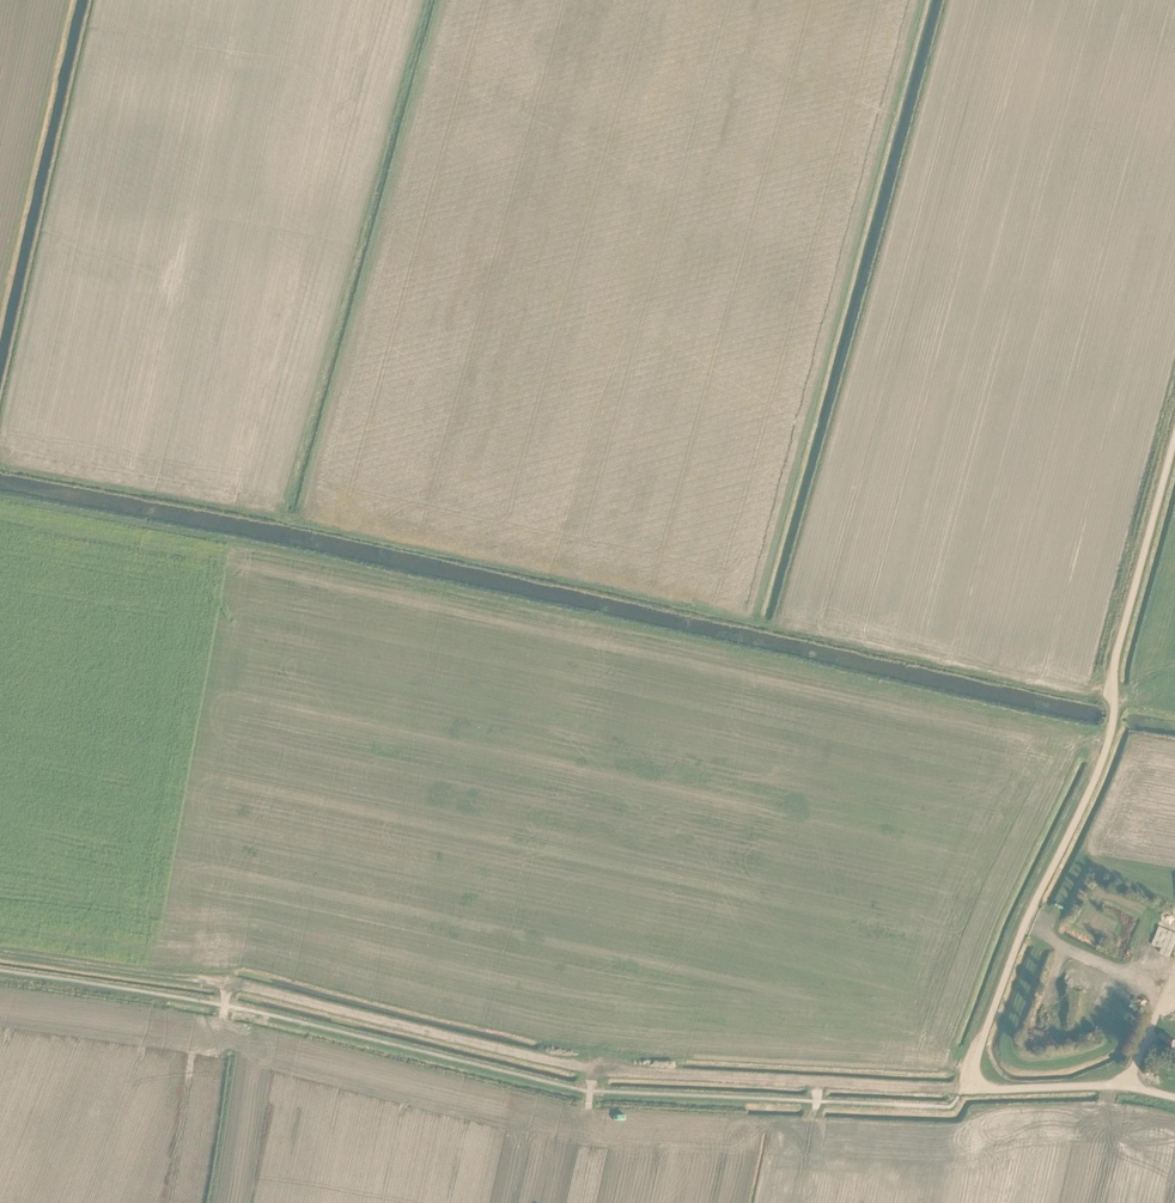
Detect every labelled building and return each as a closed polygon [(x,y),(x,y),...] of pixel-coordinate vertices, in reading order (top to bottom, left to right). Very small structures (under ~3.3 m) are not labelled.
[(1174,1042),(1174,1041),(1161,1035),(1158,1044),(1172,1050),(1174,1042)]
